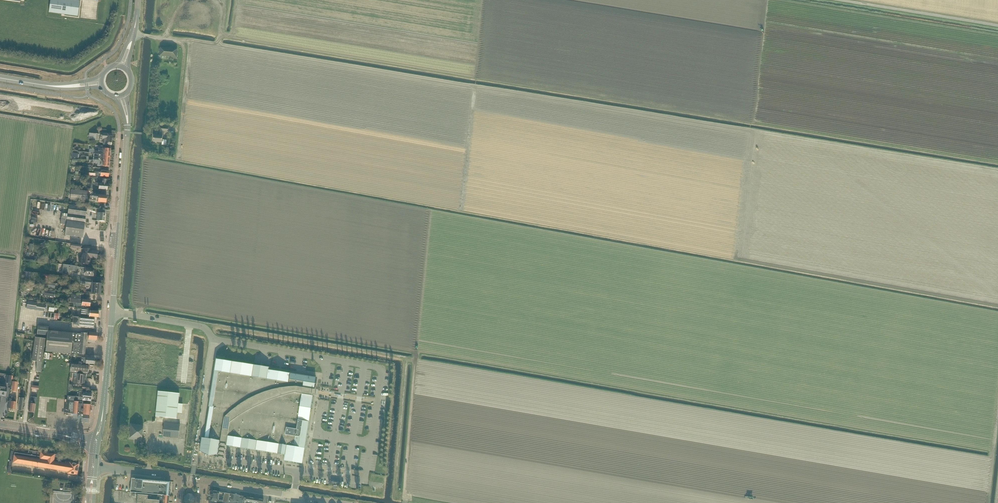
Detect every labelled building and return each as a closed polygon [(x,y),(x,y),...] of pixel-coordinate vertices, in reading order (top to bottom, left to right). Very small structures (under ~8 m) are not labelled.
[(80,1),(75,0),(50,0),(49,12),(77,16),(80,1)] [(177,49),(177,48),(161,47),(160,56),(171,57),(171,58),(177,58),(178,49),(177,49)] [(168,131),(169,127),(160,126),(159,135),(154,135),(154,141),(162,142),(162,145),(166,145),(167,140),(163,140),(163,136),(164,136),(164,131),(168,131)] [(111,145),(112,134),(102,133),(102,135),(100,134),(100,137),(102,137),(102,138),(104,139),(103,144),(111,145)] [(107,179),(106,179),(102,179),(102,183),(96,183),(96,185),(99,186),(99,189),(107,190),(108,184),(106,184),(107,179)] [(88,200),(88,191),(71,189),(71,190),(69,189),(68,198),(71,199),(70,199),(88,200)] [(83,237),(87,207),(69,204),(68,214),(63,213),(62,219),(67,219),(65,235),(83,237)] [(104,221),(105,213),(97,212),(96,220),(104,221)] [(91,250),(91,249),(83,248),(82,258),(81,258),(80,258),(79,259),(78,260),(79,261),(79,262),(80,263),(81,263),(81,264),(89,265),(90,257),(96,258),(96,257),(98,258),(98,255),(97,255),(97,251),(91,250)] [(83,267),(68,265),(63,264),(62,273),(69,274),(70,271),(77,272),(77,269),(82,269),(82,273),(85,273),(85,275),(93,276),(93,269),(85,268),(83,268),(83,267)] [(92,283),(92,280),(81,279),(81,284),(92,285),(91,294),(100,294),(101,284),(92,283)] [(71,295),(70,302),(82,303),(82,305),(89,306),(89,305),(90,305),(90,303),(90,300),(86,300),(86,297),(83,296),(71,295)] [(37,303),(37,302),(28,301),(27,308),(45,311),(46,305),(37,303)] [(90,309),(89,309),(81,308),(81,315),(98,317),(99,311),(90,311),(90,309)] [(95,319),(94,318),(80,317),(79,317),(79,318),(78,325),(78,326),(78,327),(94,328),(94,327),(95,319)] [(84,354),(85,354),(86,342),(87,339),(86,339),(86,336),(88,336),(88,339),(96,340),(97,333),(89,332),(86,332),(86,333),(81,332),(81,334),(48,331),(48,327),(38,326),(37,334),(47,335),(45,351),(72,354),(72,353),(79,353),(84,354)] [(40,372),(45,338),(35,337),(32,361),(37,361),(36,371),(40,372)] [(84,354),(79,353),(78,357),(83,357),(83,363),(94,364),(95,358),(84,357),(84,354)] [(288,428),(307,431),(314,392),(316,377),(269,370),(269,367),(216,359),(209,406),(210,406),(205,438),(202,438),(200,451),(209,453),(219,454),(220,449),(223,449),(226,450),(226,447),(226,445),(286,455),(286,461),(301,463),(302,457),(303,457),(306,443),(307,436),(288,433),(288,428)] [(74,363),(74,361),(71,360),(70,371),(88,373),(89,365),(81,364),(81,362),(79,362),(78,363),(74,363)] [(74,377),(73,383),(82,384),(84,384),(85,379),(86,379),(86,375),(77,374),(77,377),(74,377)] [(67,396),(67,399),(79,400),(79,399),(91,401),(91,400),(92,399),(92,397),(91,396),(92,393),(88,392),(79,391),(79,396),(79,397),(67,396)] [(177,418),(179,393),(159,391),(156,416),(177,418)] [(36,402),(37,397),(31,396),(29,411),(34,412),(35,402),(36,402)] [(15,409),(16,398),(14,398),(13,399),(9,399),(9,400),(8,408),(9,408),(10,408),(10,409),(15,409)] [(83,404),(83,401),(79,401),(74,401),(74,402),(69,402),(68,413),(69,413),(73,413),(90,415),(90,413),(90,411),(91,405),(83,404)] [(164,422),(163,436),(179,438),(180,424),(176,423),(170,423),(164,422)] [(142,440),(144,425),(131,424),(130,438),(142,440)] [(40,451),(40,452),(29,450),(28,453),(20,452),(20,453),(14,453),(14,452),(13,452),(13,451),(11,451),(7,472),(11,473),(12,467),(11,466),(12,462),(67,472),(67,473),(77,475),(79,464),(65,461),(66,460),(57,458),(58,454),(40,451)] [(131,492),(133,492),(136,493),(138,493),(158,495),(169,495),(169,492),(170,483),(170,481),(136,478),(134,478),(132,478),(131,492)] [(219,500),(219,491),(212,491),(211,501),(215,501),(215,502),(223,502),(223,500),(219,500)] [(132,498),(138,498),(138,499),(137,502),(168,502),(169,495),(158,495),(158,500),(151,499),(152,496),(138,494),(138,493),(136,493),(133,492),(132,498)] [(192,494),(188,494),(185,497),(184,501),(186,502),(193,502),(195,502),(195,498),(192,494)] [(240,495),(230,494),(229,502),(233,502),(238,502),(240,495)]
